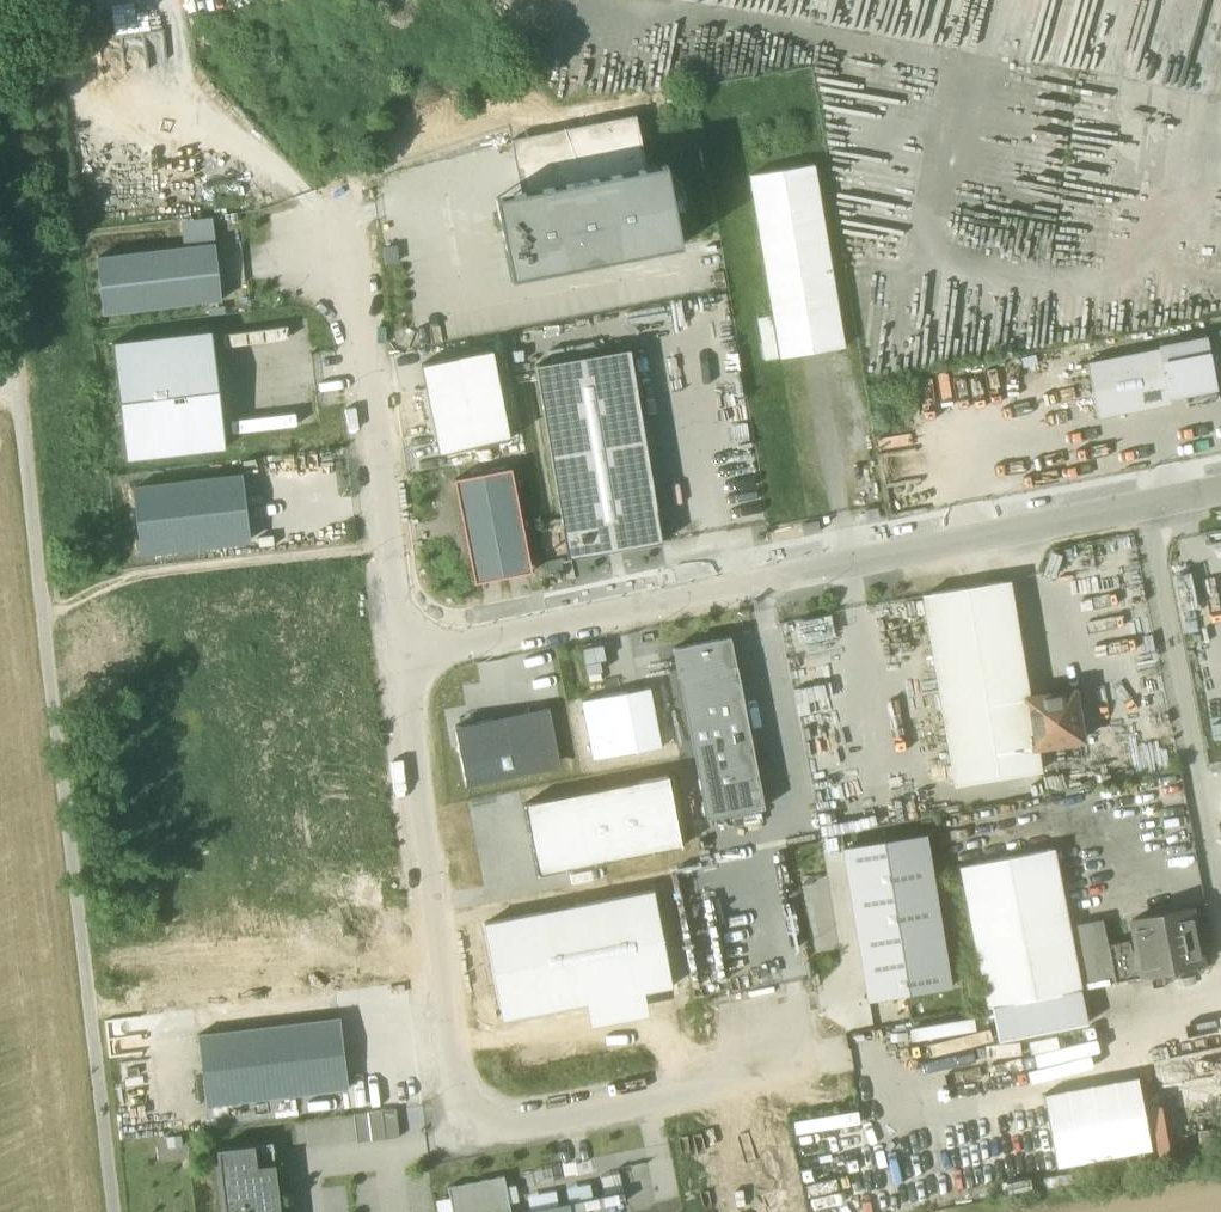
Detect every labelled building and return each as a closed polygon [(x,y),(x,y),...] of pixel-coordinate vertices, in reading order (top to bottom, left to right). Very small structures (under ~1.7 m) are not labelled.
[(520,192),(646,167),(636,117),(511,141),(520,192)] [(520,192),(495,196),(511,279),(682,245),(666,163),(646,167),(520,192)] [(773,313),(780,358),(844,348),(814,165),(750,176),(773,313)] [(181,221),(183,248),(214,244),(212,219),(181,221)] [(183,248),(97,258),(104,315),(221,301),(214,244),(183,248)] [(763,361),(780,358),(773,313),(756,316),(763,361)] [(220,325),(221,357),(310,355),(309,322),(220,325)] [(112,343),(126,459),(226,448),(212,331),(112,343)] [(1183,393),(1193,391),(1215,386),(1206,340),(1159,349),(1169,395),(1183,393)] [(1170,404),(1169,395),(1159,349),(1086,363),(1096,418),(1170,404)] [(535,366),(562,526),(657,510),(630,350),(535,366)] [(491,351),(421,364),(439,453),(509,440),(491,351)] [(1218,401),(1215,386),(1193,391),(1196,405),(1218,401)] [(1193,391),(1183,393),(1186,407),(1196,405),(1193,391)] [(454,479),(474,584),(531,572),(511,468),(454,479)] [(241,475),(134,488),(142,554),(249,541),(241,475)] [(662,542),(657,510),(562,526),(568,558),(662,542)] [(925,595),(957,786),(1039,772),(1035,749),(1027,699),(1007,581),(925,595)] [(730,637),(673,649),(678,678),(679,678),(736,666),(730,637)] [(736,666),(679,678),(707,820),(765,808),(736,666)] [(650,688),(581,701),(594,762),(661,748),(650,688)] [(1027,699),(1035,749),(1082,741),(1074,691),(1027,699)] [(549,708),(532,712),(544,771),(560,768),(549,708)] [(544,771),(532,712),(454,727),(466,787),(544,771)] [(669,776),(523,805),(537,875),(682,847),(669,776)] [(925,836),(843,849),(868,1001),(950,987),(925,836)] [(960,867),(988,1008),(992,1007),(1081,990),(1069,928),(1054,849),(960,867)] [(654,891),(483,924),(502,1020),(586,1004),(645,992),(673,987),(654,891)] [(1138,949),(1143,978),(1201,966),(1197,948),(1193,926),(1190,909),(1132,921),(1138,949)] [(1069,928),(1081,990),(1114,983),(1107,946),(1108,945),(1103,921),(1069,928)] [(1193,926),(1197,948),(1211,945),(1207,924),(1193,926)] [(1114,983),(1115,983),(1143,978),(1138,949),(1132,951),(1130,941),(1108,945),(1107,946),(1114,983)] [(1081,990),(992,1007),(999,1042),(1088,1025),(1081,990)] [(649,1015),(645,992),(586,1004),(590,1027),(649,1015)] [(340,1018),(197,1035),(206,1107),(348,1090),(340,1018)] [(1137,1077),(1043,1095),(1057,1168),(1151,1150),(1137,1077)] [(367,1113),(371,1141),(399,1138),(396,1109),(367,1113)] [(371,1141),(367,1113),(354,1114),(357,1143),(371,1141)] [(217,1149),(224,1210),(230,1209),(231,1211),(274,1211),(273,1204),(280,1204),(273,1143),(217,1149)] [(452,1211),(511,1211),(504,1176),(447,1187),(452,1211)] [(569,1203),(524,1211),(571,1211),(569,1203)]
